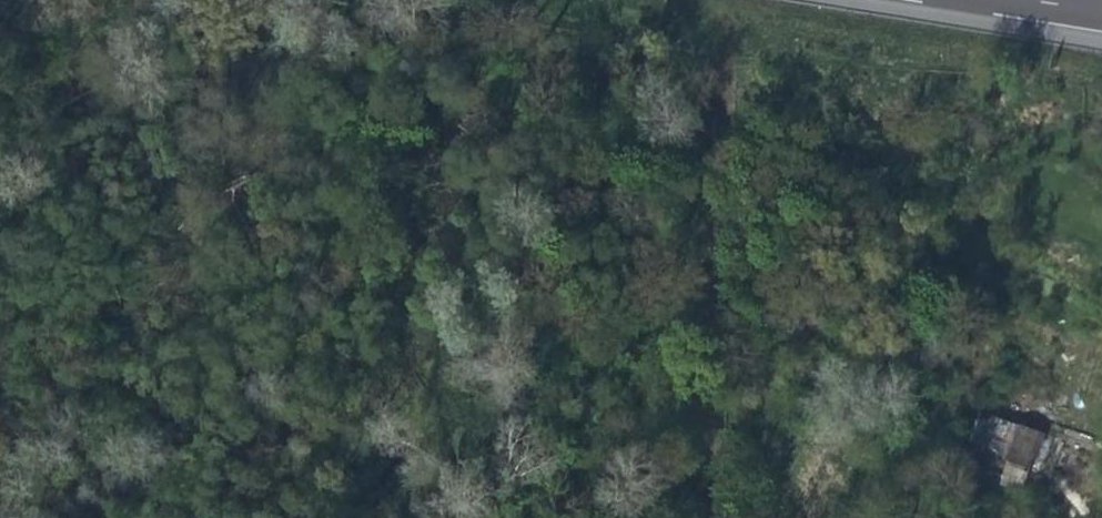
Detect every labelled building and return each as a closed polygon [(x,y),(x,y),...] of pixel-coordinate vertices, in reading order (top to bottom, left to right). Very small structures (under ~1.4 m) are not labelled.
[(969,470),(1030,482),(1041,429),(980,416),(969,470)]
